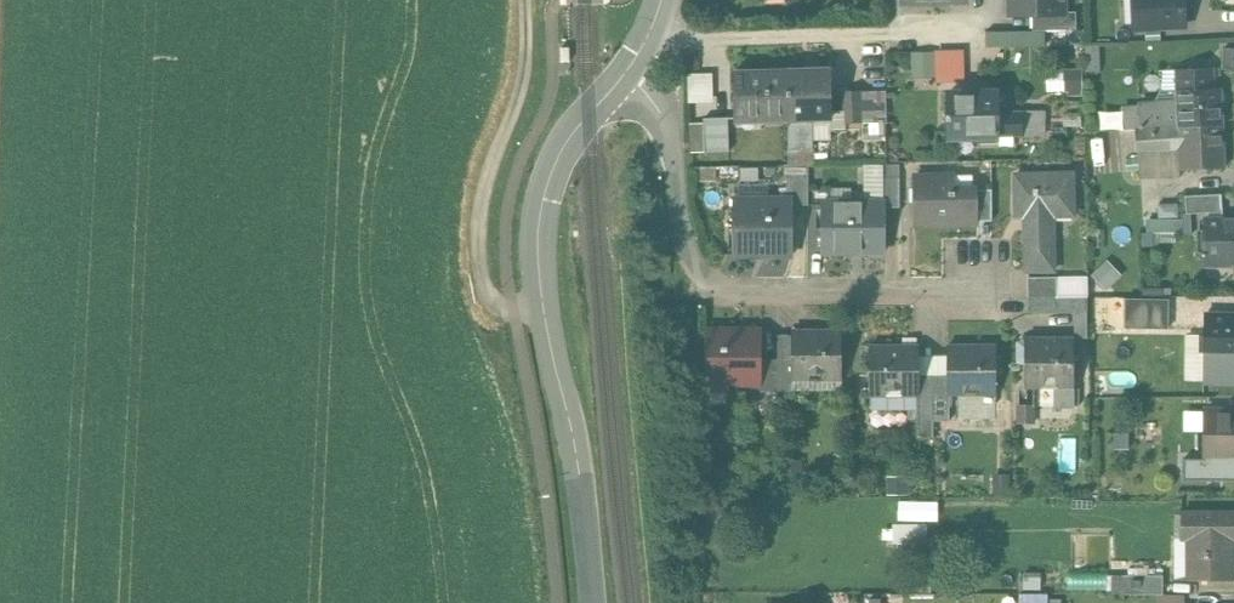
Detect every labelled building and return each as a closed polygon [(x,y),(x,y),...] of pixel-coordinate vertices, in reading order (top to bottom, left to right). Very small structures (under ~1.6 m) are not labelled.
[(1011,13),(1033,13),(1064,12),(1064,11),(1064,0),(1010,0),(1011,13)] [(1135,27),(1135,28),(1164,27),(1185,26),(1184,0),(1133,0),(1135,27)] [(1076,11),(1064,11),(1064,12),(1033,13),(1033,30),(1077,29),(1076,11)] [(1164,27),(1135,28),(1135,27),(1120,27),(1121,43),(1165,41),(1164,27)] [(1048,46),(1048,31),(987,32),(988,47),(1048,46)] [(570,47),(562,47),(562,61),(570,61),(570,47)] [(1224,48),(1224,69),(1233,69),(1233,48),(1224,48)] [(936,49),(912,50),(912,75),(937,75),(936,49)] [(1177,102),(1138,105),(1140,129),(1179,127),(1223,124),(1221,88),(1215,88),(1214,67),(1176,69),(1176,84),(1177,102)] [(1083,90),(1083,69),(1049,69),(1049,90),(1083,90)] [(787,70),(738,70),(738,111),(761,111),(761,118),(788,118),(787,70)] [(832,70),(787,70),(788,118),(789,151),(812,150),(812,113),(832,113),(832,70)] [(690,72),(690,101),(720,101),(720,72),(690,72)] [(983,96),(982,88),(948,88),(949,136),(1000,135),(999,112),(999,96),(983,96)] [(885,89),(863,90),(864,122),(886,121),(885,89)] [(863,90),(846,90),(846,122),(864,122),(863,90)] [(999,112),(1000,135),(1024,135),(1024,112),(999,112)] [(1024,112),(1024,135),(1046,135),(1046,112),(1024,112)] [(705,123),(705,152),(729,152),(729,118),(705,118),(705,123)] [(691,152),(705,152),(705,123),(691,124),(691,152)] [(1172,139),(1173,148),(1158,148),(1159,169),(1181,168),(1181,170),(1225,168),(1223,124),(1179,127),(1179,139),(1172,139)] [(1140,129),(1136,130),(1138,151),(1158,148),(1173,148),(1172,139),(1179,139),(1179,127),(1140,129)] [(1158,148),(1138,151),(1140,176),(1159,175),(1159,169),(1158,148)] [(812,150),(789,151),(789,164),(809,164),(812,164),(812,150)] [(883,179),(899,179),(899,164),(874,165),(874,180),(883,179)] [(788,166),(788,176),(803,175),(803,166),(788,166)] [(803,175),(788,176),(789,199),(794,199),(794,204),(807,204),(806,175),(803,175)] [(958,190),(957,175),(912,176),(913,220),(980,219),(979,189),(958,190)] [(1074,177),(1016,178),(1016,206),(1026,206),(1027,271),(1056,270),(1054,206),(1074,205),(1074,177)] [(883,179),(884,203),(884,209),(900,208),(899,179),(883,179)] [(991,219),(991,189),(979,189),(980,219),(991,219)] [(1185,195),(1186,213),(1190,213),(1206,212),(1222,211),(1222,194),(1185,195)] [(789,199),(735,200),(736,252),(795,251),(794,204),(794,199),(789,199)] [(884,203),(823,204),(823,251),(884,250),(884,209),(884,203)] [(1178,240),(1191,241),(1195,235),(1195,224),(1190,219),(1190,213),(1186,213),(1185,213),(1184,219),(1185,232),(1178,232),(1178,240)] [(1223,218),(1207,218),(1207,262),(1233,261),(1233,218),(1223,218)] [(1178,232),(1185,232),(1184,219),(1150,219),(1150,232),(1178,232)] [(1109,258),(1094,272),(1107,286),(1122,272),(1109,258)] [(1059,277),(1028,277),(1028,296),(1059,296),(1059,277)] [(1059,296),(1028,296),(1028,312),(1059,312),(1059,296)] [(1164,301),(1137,300),(1136,314),(1140,314),(1164,314),(1164,301)] [(1164,314),(1140,314),(1139,329),(1164,330),(1164,314)] [(1205,317),(1205,355),(1233,356),(1233,317),(1205,317)] [(843,329),(794,329),(794,359),(794,379),(795,379),(843,379),(843,329)] [(760,330),(707,331),(709,390),(730,390),(730,384),(762,383),(761,359),(760,330)] [(1077,385),(1077,337),(1027,337),(1027,385),(1054,385),(1074,385),(1077,385)] [(919,343),(871,343),(871,391),(916,391),(918,391),(919,372),(919,343)] [(998,344),(950,344),(950,372),(950,391),(951,391),(998,391),(998,344)] [(779,359),(761,359),(762,383),(762,388),(779,388),(779,359)] [(794,359),(779,359),(779,388),(795,388),(795,379),(794,379),(794,359)] [(934,372),(919,372),(918,391),(916,391),(916,419),(934,419),(934,403),(934,372)] [(950,391),(950,372),(934,372),(934,403),(951,403),(951,391),(950,391)] [(1075,409),(1074,385),(1054,385),(1054,409),(1075,409)] [(1017,405),(1017,424),(1037,424),(1037,405),(1017,405)] [(1203,412),(1203,455),(1230,455),(1230,451),(1233,451),(1233,412),(1203,412)] [(1184,510),(1183,535),(1192,535),(1191,576),(1233,576),(1233,536),(1233,511),(1184,510)] [(909,524),(900,524),(900,539),(908,539),(909,524)] [(928,524),(909,524),(908,539),(928,539),(928,524)] [(1166,575),(1128,575),(1128,594),(1159,594),(1166,594),(1166,575)] [(1159,594),(1159,602),(1186,602),(1186,594),(1166,594),(1159,594)]
